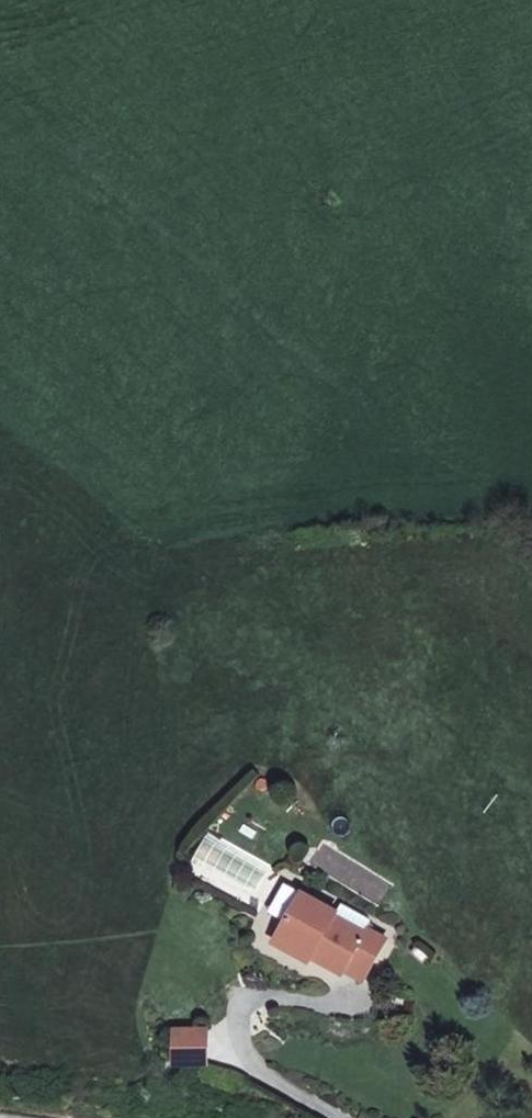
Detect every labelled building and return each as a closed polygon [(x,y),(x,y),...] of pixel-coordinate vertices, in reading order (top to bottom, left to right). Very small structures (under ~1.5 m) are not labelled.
[(291,889),(284,902),(296,909),(303,896),(291,889)] [(296,909),(280,936),(313,956),(310,961),(343,982),(346,975),(364,985),(387,944),(303,896),(296,909)] [(306,967),(310,961),(313,956),(280,936),(273,948),(306,967)] [(220,1084),(216,1052),(182,1056),(187,1088),(220,1084)]
